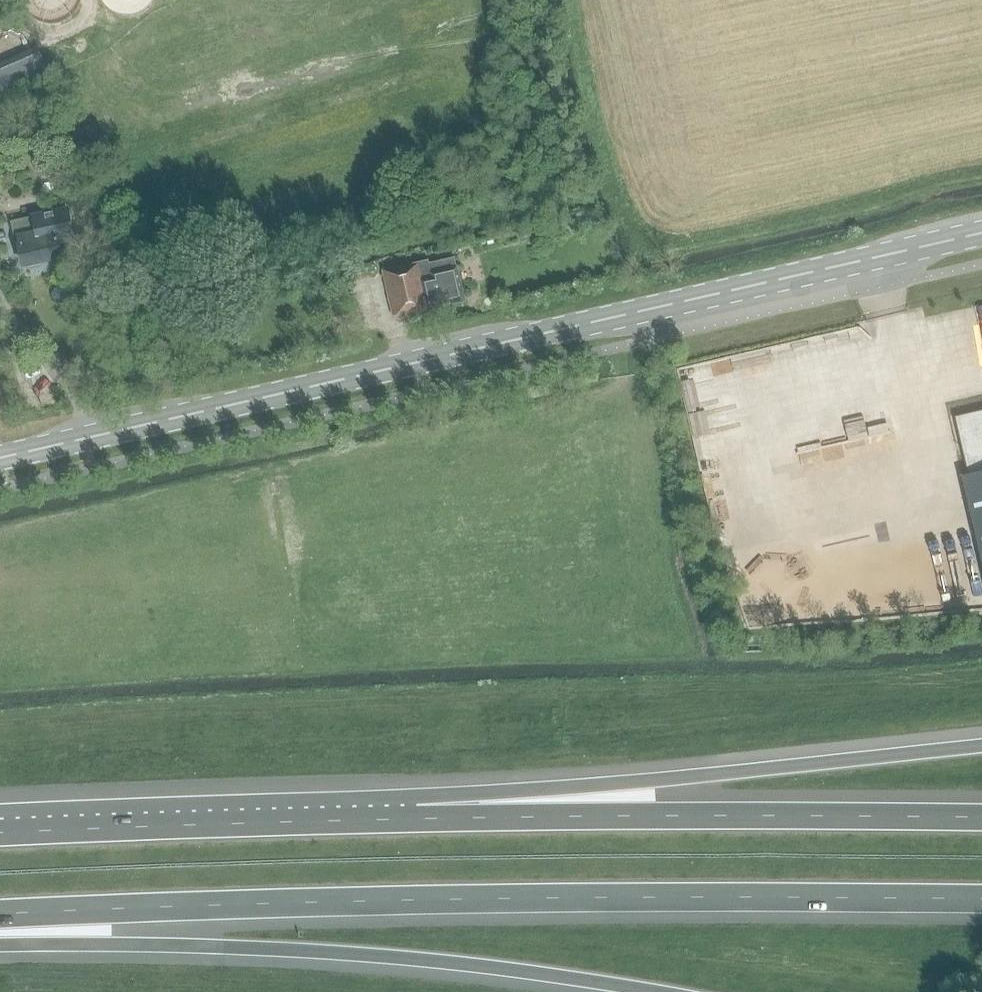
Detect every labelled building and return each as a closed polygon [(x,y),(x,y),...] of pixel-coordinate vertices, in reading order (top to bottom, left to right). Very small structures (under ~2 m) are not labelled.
[(0,71),(0,97),(51,74),(41,53),(0,71)] [(22,148),(30,152),(35,150),(38,144),(37,140),(29,136),(23,138),(20,143),(22,148)] [(63,257),(60,242),(74,239),(68,210),(16,221),(21,246),(20,247),(24,266),(63,257)] [(457,267),(455,258),(430,264),(429,260),(383,271),(394,317),(427,310),(465,301),(457,267)] [(873,381),(837,389),(834,379),(800,387),(812,438),(882,422),(873,381)] [(945,399),(981,558),(981,390),(945,399)] [(697,457),(792,435),(784,401),(689,423),(697,457)] [(871,442),(827,449),(829,462),(873,455),(871,442)]
